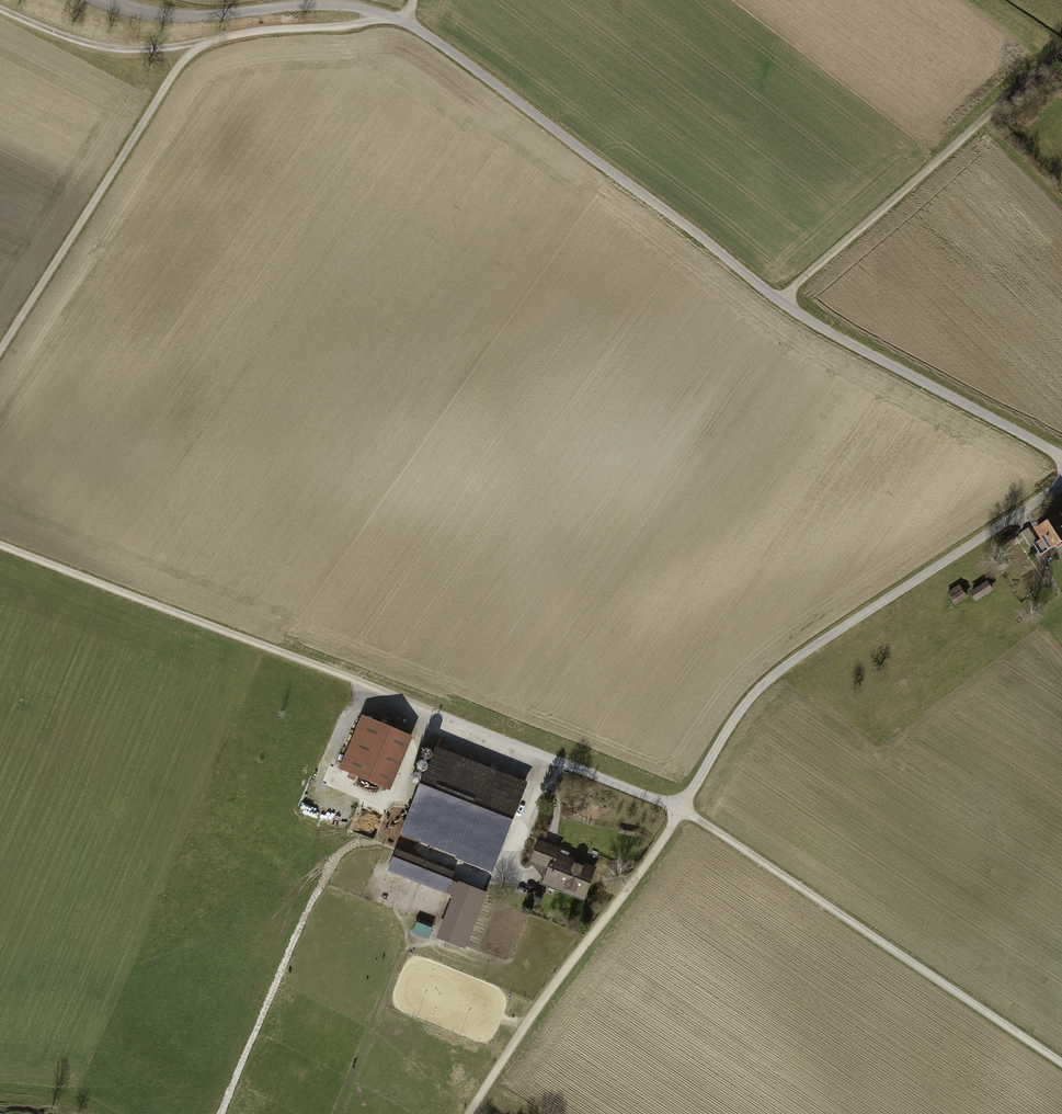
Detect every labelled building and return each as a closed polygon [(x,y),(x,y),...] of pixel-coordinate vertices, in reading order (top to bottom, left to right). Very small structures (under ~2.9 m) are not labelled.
[(1061,537),(1061,518),(1053,523),(1061,537)] [(1045,560),(1061,550),(1061,537),(1053,523),(1038,533),(1044,542),(1040,544),(1037,547),(1045,560)] [(1030,529),(1022,534),(1032,550),(1037,547),(1040,544),(1030,529)] [(1001,545),(1006,553),(1020,544),(1014,535),(1001,545)] [(977,604),(996,591),(989,582),(971,595),(977,604)] [(949,595),(957,607),(970,599),(961,586),(949,595)] [(364,715),(337,775),(387,796),(413,737),(364,715)] [(531,788),(436,749),(401,834),(495,874),(531,788)] [(527,867),(544,874),(539,888),(582,906),(598,868),(559,851),(561,846),(540,837),(527,867)] [(395,849),(386,870),(447,894),(452,881),(455,873),(395,849)] [(484,893),(452,881),(447,894),(451,896),(436,935),(464,945),(484,893)] [(430,939),(433,928),(417,924),(414,934),(430,939)]
